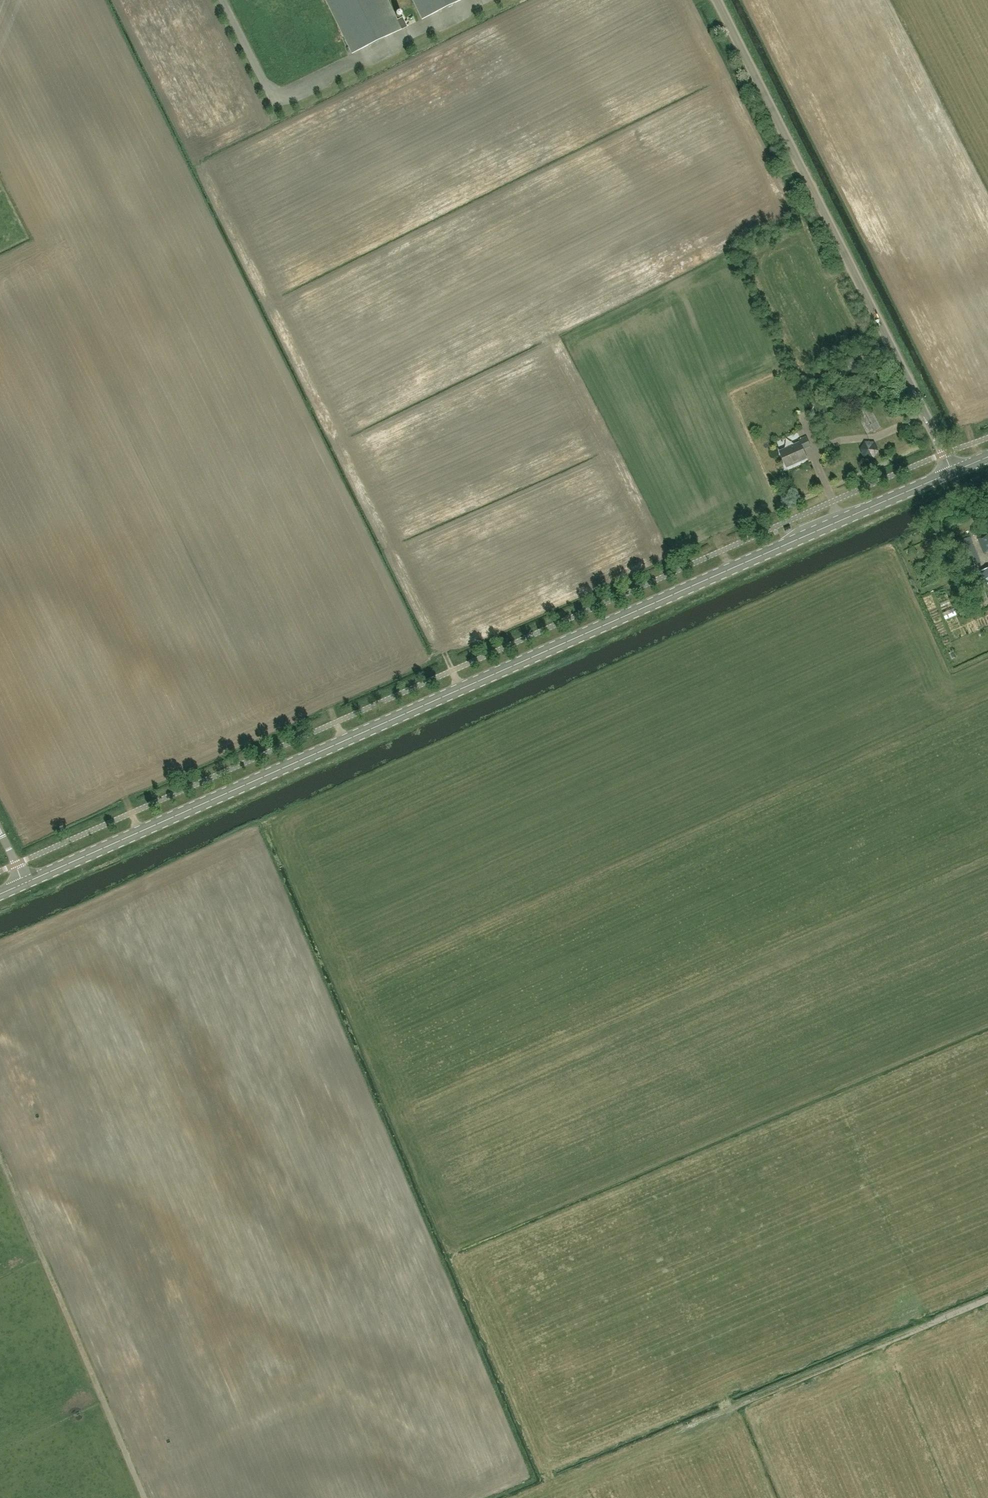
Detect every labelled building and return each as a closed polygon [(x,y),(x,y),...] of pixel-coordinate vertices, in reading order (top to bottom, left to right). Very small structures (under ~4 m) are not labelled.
[(353,53),(407,26),(402,17),(397,20),(387,0),(327,0),(353,53)] [(423,19),(461,0),(413,0),(423,19)] [(853,360),(848,363),(851,370),(857,368),(853,360)] [(819,391),(806,398),(811,409),(826,403),(819,391)] [(856,411),(867,434),(881,428),(870,405),(856,411)] [(787,468),(807,459),(804,452),(811,449),(806,437),(798,440),(799,442),(779,451),(787,468)] [(864,458),(874,459),(879,450),(876,442),(865,442),(860,450),(864,458)] [(983,554),(987,552),(987,535),(977,539),(983,554)] [(981,563),(971,537),(956,543),(967,569),(981,563)] [(980,572),(976,573),(979,581),(983,580),(987,591),(987,568),(980,572)]
